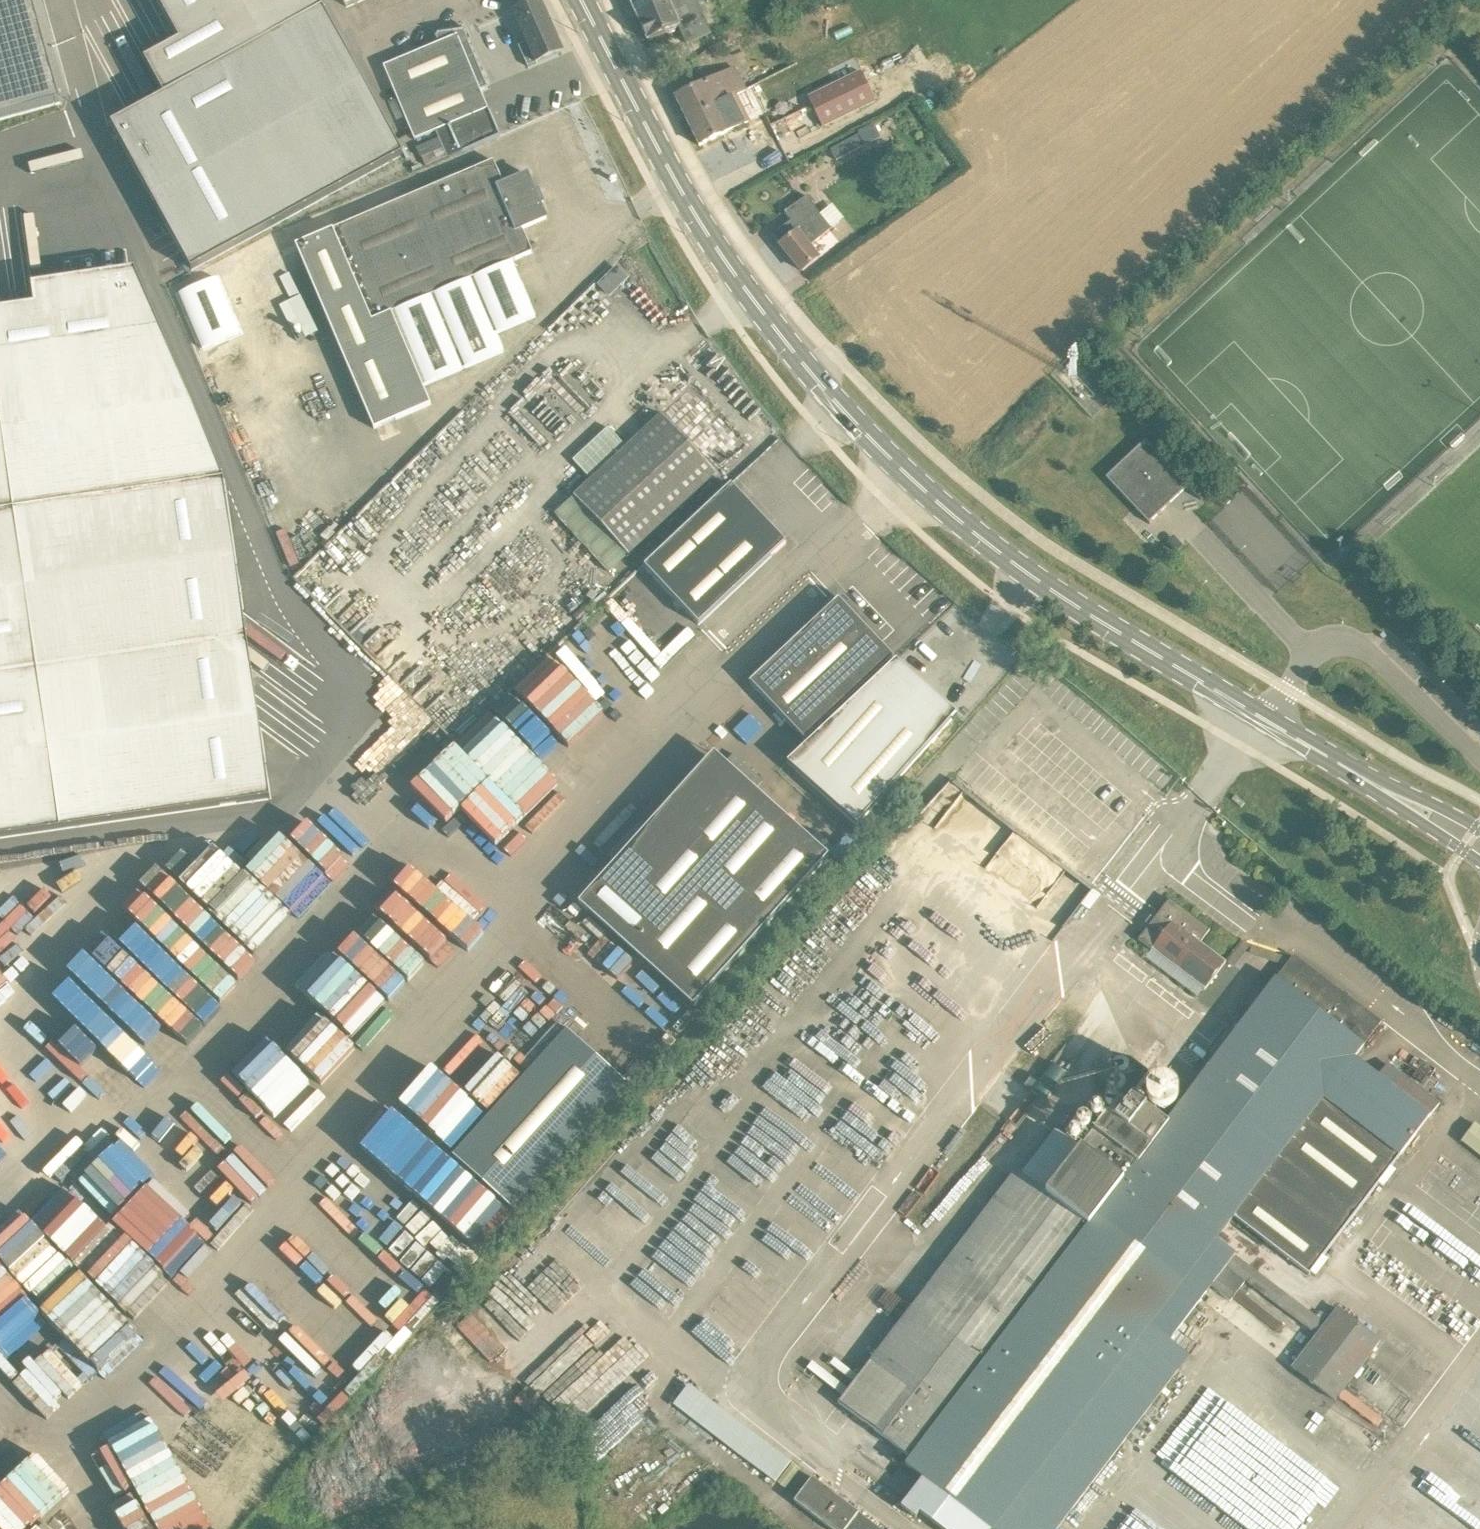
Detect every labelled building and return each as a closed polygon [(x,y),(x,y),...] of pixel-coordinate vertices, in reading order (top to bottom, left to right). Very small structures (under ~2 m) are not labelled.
[(61,104),(34,0),(0,0),(0,121),(61,104)] [(180,41),(145,60),(165,96),(112,125),(193,271),(404,155),(319,0),(158,0),(180,41)] [(365,0),(343,0),(347,8),(365,0)] [(550,24),(539,0),(538,0),(513,11),(526,42),(518,46),(528,67),(562,52),(550,24)] [(637,16),(673,0),(630,0),(637,16)] [(637,16),(648,41),(680,27),(681,31),(687,44),(711,33),(697,0),(673,0),(637,16)] [(384,69),(417,142),(439,133),(449,157),(501,135),(482,92),(489,88),(461,26),(436,38),(439,45),(384,69)] [(760,68),(765,77),(783,68),(778,59),(760,68)] [(736,69),(694,89),(676,98),(687,121),(739,95),(747,91),(736,69)] [(808,97),(813,107),(824,129),(877,103),(861,72),(808,97)] [(699,146),(717,137),(760,117),(753,103),(744,107),(739,95),(687,121),(699,146)] [(859,134),(830,150),(837,163),(866,147),(859,134)] [(375,432),(432,407),(425,392),(500,359),(492,339),(538,319),(512,261),(533,253),(522,229),(546,218),(540,203),(543,201),(538,188),(534,190),(528,174),(509,182),(499,159),(333,230),(294,247),(375,432)] [(791,221),(773,235),(802,271),(819,257),(810,246),(831,229),(820,215),(806,196),(784,212),(791,221)] [(151,197),(75,228),(92,268),(150,245),(156,260),(173,253),(151,197)] [(225,483),(224,481),(135,270),(32,285),(35,305),(0,310),(0,407),(15,510),(225,483)] [(218,275),(175,294),(200,352),(243,333),(218,275)] [(610,298),(619,288),(608,276),(598,285),(610,298)] [(282,303),(296,339),(319,330),(305,294),(282,303)] [(702,487),(716,473),(656,408),(659,404),(651,395),(632,412),(647,428),(574,497),(629,556),(702,487)] [(15,510),(0,407),(0,513),(15,510)] [(572,458),(591,478),(626,445),(608,425),(572,458)] [(1189,486),(1146,440),(1106,478),(1150,524),(1151,524),(1150,523),(1189,486)] [(15,510),(38,670),(217,644),(243,609),(225,483),(15,510)] [(786,543),(731,485),(644,567),(699,625),(786,543)] [(0,513),(0,838),(61,829),(38,670),(15,510),(0,513)] [(894,658),(880,644),(883,641),(844,599),(841,602),(838,599),(750,682),(805,741),(894,658)] [(38,670),(61,829),(271,799),(260,727),(225,700),(249,668),(217,644),(38,670)] [(957,714),(896,660),(787,763),(857,826),(957,714)] [(562,760),(608,715),(560,666),(538,687),(531,680),(476,734),(496,755),(534,718),(537,721),(554,704),(573,723),(549,747),(562,760)] [(827,858),(714,754),(578,903),(693,1007),(827,858)] [(264,829),(228,865),(246,882),(282,847),(264,829)] [(386,889),(444,941),(481,900),(422,848),(386,889)] [(265,916),(202,852),(188,866),(251,930),(265,916)] [(45,887),(27,871),(0,901),(0,909),(13,921),(45,887)] [(111,935),(251,935),(192,879),(176,879),(150,905),(150,923),(137,910),(109,910),(98,922),(111,935)] [(1210,930),(1169,900),(1139,940),(1205,991),(1226,962),(1200,943),(1210,930)] [(160,1001),(173,985),(127,946),(118,943),(102,961),(127,981),(111,975),(95,994),(81,988),(70,1001),(66,1010),(78,1021),(82,1022),(98,1036),(107,1039),(120,1024),(122,1018),(101,1000),(122,1008),(136,991),(123,981),(130,983),(158,1006),(160,1001)] [(839,1404),(910,1458),(905,1465),(920,1477),(899,1505),(916,1518),(920,1513),(941,1528),(1054,1528),(1185,1357),(1167,1344),(1226,1267),(1234,1256),(1216,1243),(1234,1219),(1309,1275),(1439,1104),(1387,1064),(1378,1077),(1354,1059),(1381,1023),(1294,956),(1167,1122),(1129,1094),(1114,1113),(1107,1108),(1077,1147),(1050,1127),(1017,1171),(839,1404)] [(306,994),(316,1004),(342,977),(332,967),(306,994)] [(566,1027),(451,1153),(513,1210),(628,1084),(566,1027)] [(332,1037),(306,1044),(312,1068),(338,1061),(332,1037)] [(62,1119),(99,1081),(129,1109),(150,1087),(117,1056),(100,1073),(64,1040),(24,1083),(62,1119)] [(65,1193),(74,1202),(91,1186),(6,1101),(0,1107),(0,1257),(1,1258),(65,1193)] [(58,1146),(74,1131),(61,1117),(45,1132),(58,1146)] [(1455,1140),(1479,1159),(1479,1129),(1470,1121),(1455,1140)] [(1226,1267),(1317,1336),(1291,1369),(1335,1403),(1382,1342),(1338,1308),(1325,1326),(1234,1256),(1226,1267)] [(142,1398),(110,1358),(103,1364),(72,1325),(80,1319),(68,1304),(34,1331),(108,1425),(142,1398)] [(488,1363),(508,1344),(473,1308),(453,1327),(488,1363)] [(195,1422),(230,1388),(221,1379),(186,1413),(195,1422)] [(800,1468),(681,1384),(665,1407),(775,1485),(780,1477),(789,1483),(800,1468)] [(1305,1526),(1336,1484),(1208,1389),(1177,1430),(1305,1526)] [(1479,1528),(1479,1497),(1419,1456),(1405,1477),(1479,1528)] [(167,1458),(121,1484),(147,1528),(208,1528),(167,1458)] [(860,1513),(813,1478),(795,1502),(830,1528),(880,1528),(860,1513)]
